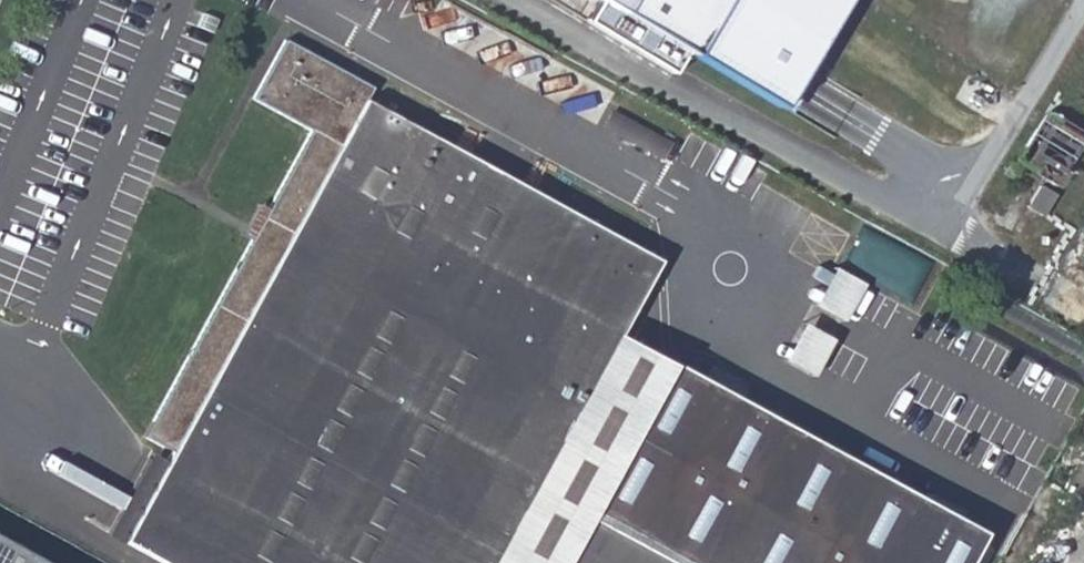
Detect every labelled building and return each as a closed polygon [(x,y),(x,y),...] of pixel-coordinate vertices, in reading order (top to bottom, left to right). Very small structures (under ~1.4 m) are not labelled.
[(600,1),(590,22),(677,75),(679,70),(690,53),(782,108),(845,0),(599,0),(600,1)] [(163,562),(493,562),(555,448),(569,424),(618,333),(658,260),(366,101),(372,87),(286,39),(254,97),(311,129),(268,210),(250,242),(144,438),(169,451),(121,541),(163,562)] [(238,235),(250,242),(268,210),(254,203),(238,235)] [(831,265),(811,303),(840,318),(860,281),(831,265)] [(830,337),(801,321),(781,358),(810,374),(830,337)] [(618,333),(569,424),(555,448),(493,562),(556,562),(667,359),(618,333)] [(556,562),(966,562),(984,530),(667,359),(556,562)] [(1041,562),(1057,562),(1070,538),(1053,529),(1036,561),(1041,562)] [(0,538),(0,562),(46,562),(0,538)]
